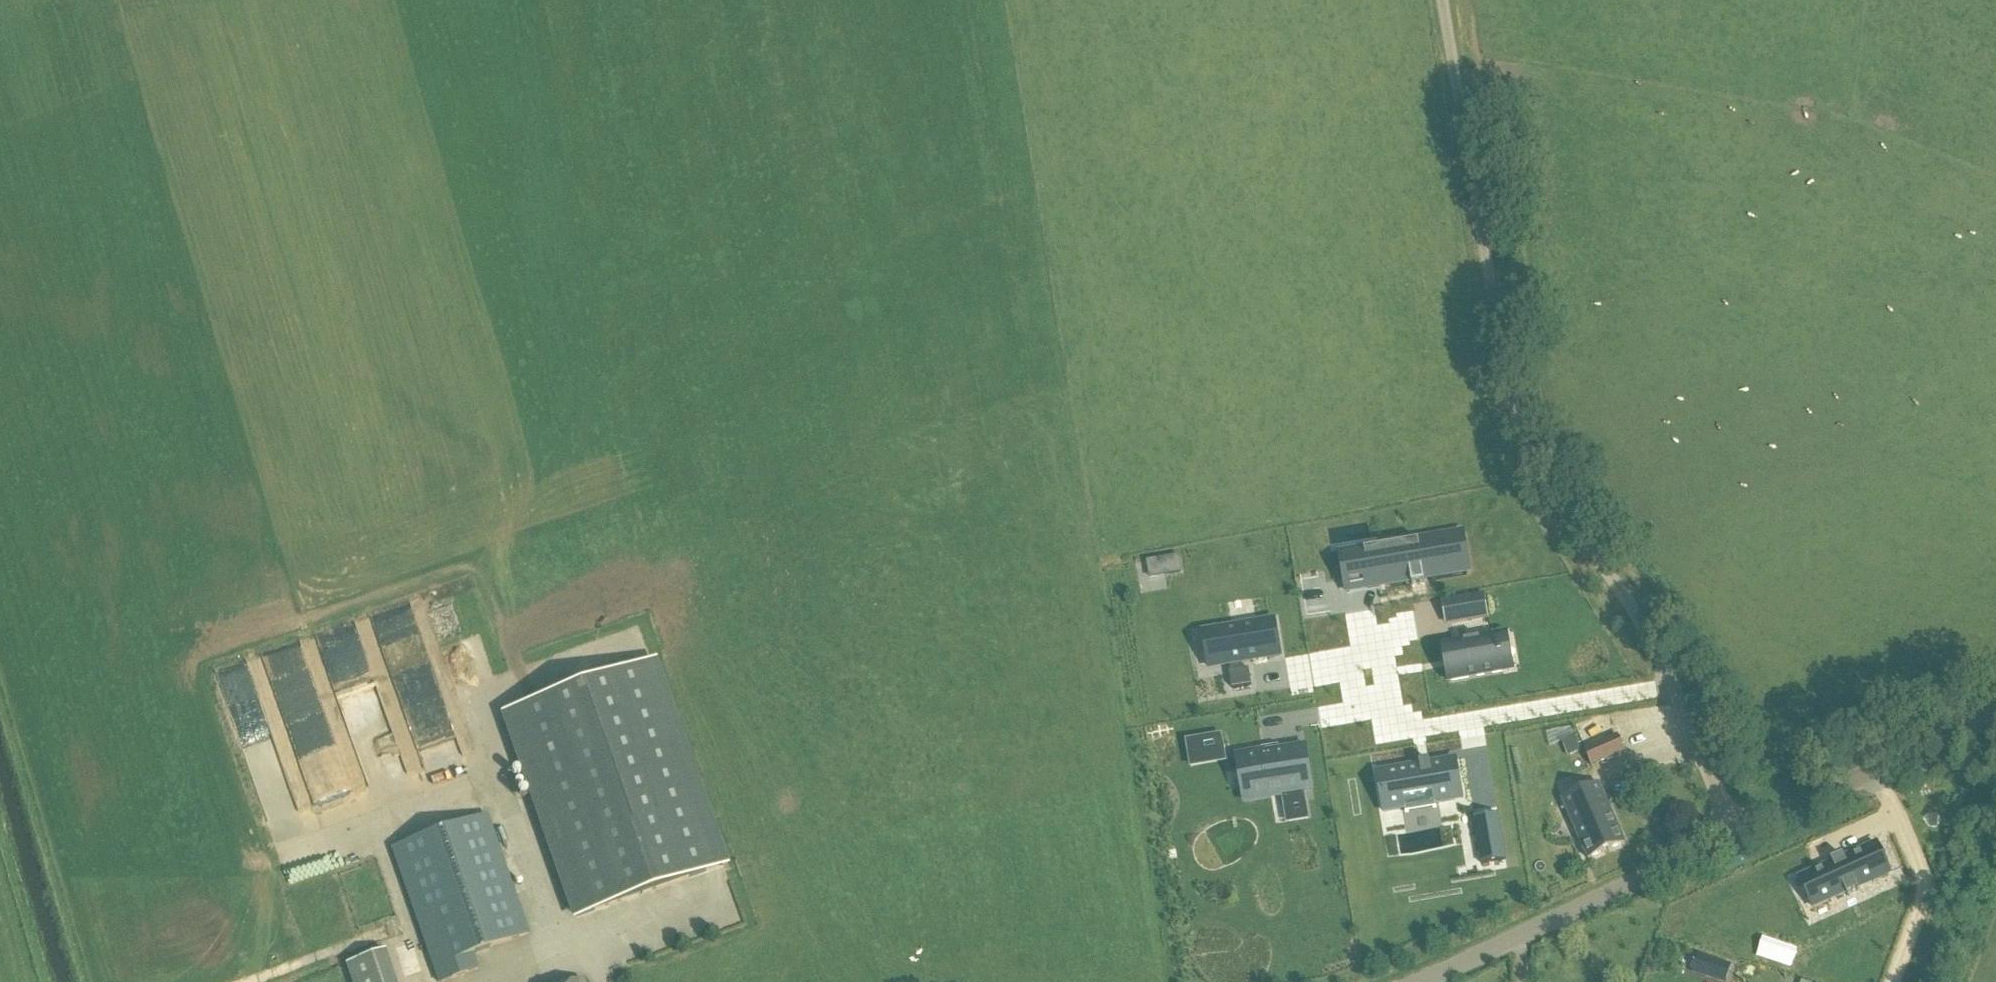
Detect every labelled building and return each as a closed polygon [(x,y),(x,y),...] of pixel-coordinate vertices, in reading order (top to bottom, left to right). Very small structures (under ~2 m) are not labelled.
[(1381,544),(1342,551),(1349,591),(1387,585),(1412,580),(1413,584),(1425,582),(1424,578),(1469,571),(1462,531),(1381,544)] [(1150,579),(1183,574),(1180,556),(1147,561),(1150,579)] [(1484,595),(1465,598),(1468,620),(1488,617),(1484,595)] [(1274,621),(1215,631),(1221,666),(1230,665),(1242,663),(1280,656),(1274,621)] [(1499,652),(1496,638),(1480,641),(1480,638),(1463,641),(1464,644),(1445,647),(1447,661),(1449,661),(1451,669),(1449,669),(1451,684),(1503,675),(1500,660),(1502,660),(1501,652),(1499,652)] [(652,663),(506,714),(578,917),(723,866),(652,663)] [(1232,672),(1230,673),(1232,689),(1252,685),(1249,670),(1243,671),(1242,663),(1230,665),(1231,667),(1232,672)] [(358,739),(393,730),(377,677),(343,686),(358,739)] [(1572,754),(1581,750),(1574,735),(1565,739),(1572,754)] [(1587,749),(1595,767),(1625,754),(1618,736),(1587,749)] [(1229,738),(1196,743),(1200,765),(1233,759),(1229,738)] [(1306,749),(1245,760),(1251,798),(1288,792),(1290,804),(1309,801),(1307,788),(1312,787),(1306,749)] [(1419,767),(1376,774),(1382,813),(1403,810),(1404,814),(1407,814),(1407,812),(1405,812),(1402,797),(1431,792),(1434,807),(1431,808),(1432,809),(1435,809),(1434,804),(1453,801),(1447,762),(1429,765),(1428,762),(1427,762),(1427,765),(1420,766),(1419,764),(1418,764),(1419,767)] [(1625,842),(1600,783),(1563,799),(1588,858),(1625,842)] [(474,953),(530,933),(488,813),(390,847),(438,981),(441,981),(480,969),(474,953)] [(1502,837),(1478,841),(1482,865),(1506,862),(1502,837)] [(1890,874),(1877,845),(1844,859),(1842,856),(1831,861),(1833,864),(1800,879),(1813,908),(1846,894),(1847,896),(1858,891),(1857,889),(1890,874)] [(1757,955),(1769,959),(1775,942),(1764,938),(1757,955)] [(405,953),(414,980),(428,975),(419,948),(405,953)] [(347,963),(345,964),(346,965),(351,981),(396,981),(385,950),(347,963)] [(1692,974),(1717,981),(1726,981),(1732,965),(1699,954),(1692,974)]
